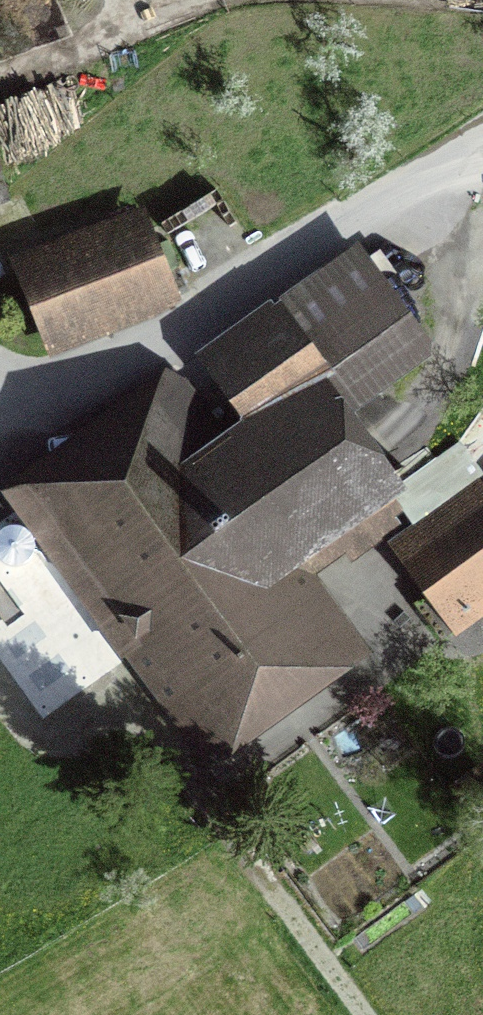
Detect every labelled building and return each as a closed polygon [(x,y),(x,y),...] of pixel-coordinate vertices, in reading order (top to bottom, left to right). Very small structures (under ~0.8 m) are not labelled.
[(139,220),(17,268),(49,347),(170,298),(139,220)] [(179,407),(294,562),(373,503),(326,440),(397,387),(330,297),(179,407)] [(294,562),(179,407),(54,500),(221,726),(347,634),(294,562)] [(3,519),(8,516),(11,511),(13,506),(12,501),(11,496),(7,491),(3,488),(0,488),(0,520),(3,519)] [(393,574),(438,639),(482,608),(482,512),(393,574)] [(3,557),(6,561),(10,564),(15,565),(20,564),(25,562),(28,558),(30,554),(31,549),(29,544),(27,540),(23,537),(19,535),(14,535),(9,537),(6,540),(3,543),(1,548),(1,553),(3,557)]
